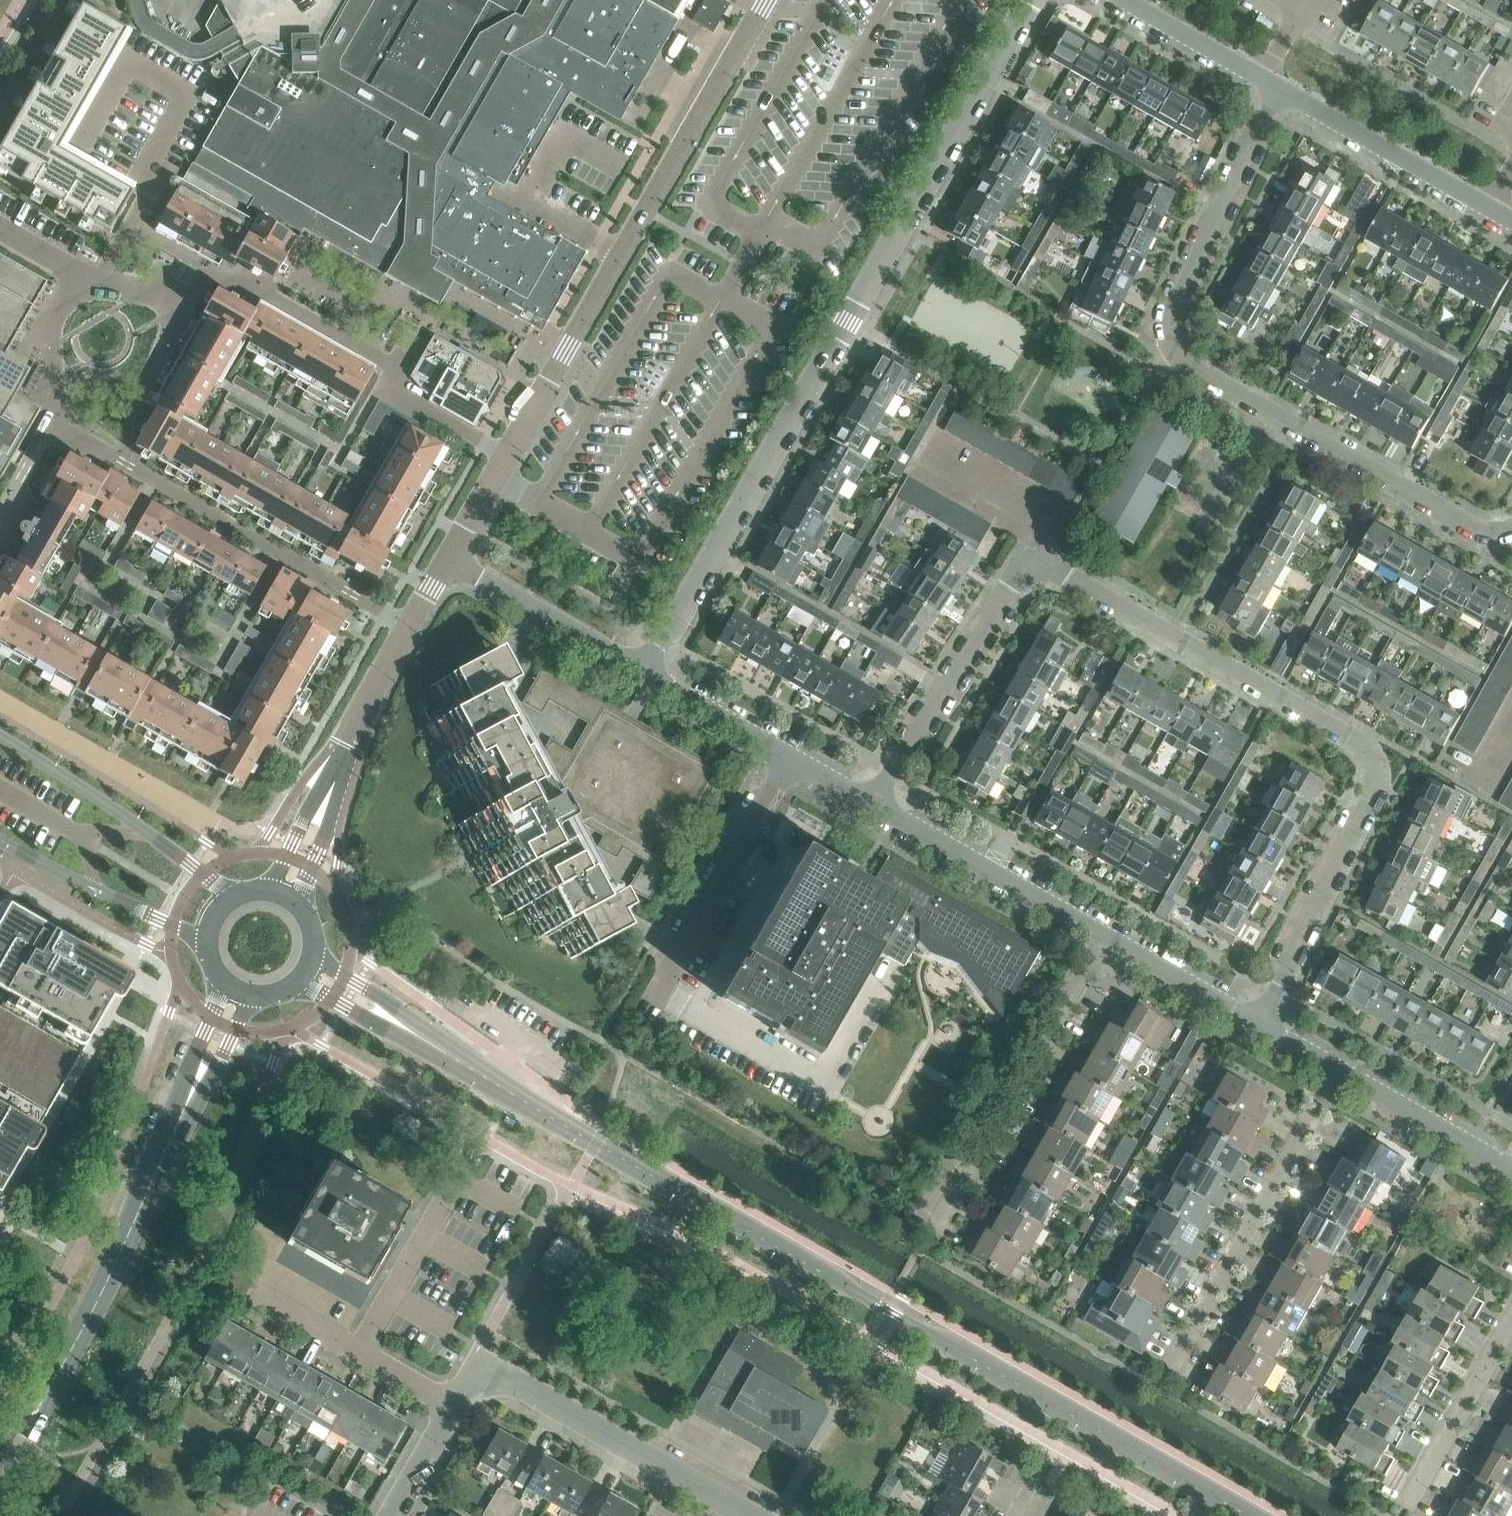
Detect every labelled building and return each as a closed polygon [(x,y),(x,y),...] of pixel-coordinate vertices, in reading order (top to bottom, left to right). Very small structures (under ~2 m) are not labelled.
[(542,292),(570,243),(486,194),(494,180),(502,185),(505,179),(515,184),(568,92),(571,93),(572,91),(595,104),(608,112),(621,120),(690,0),(220,0),(219,2),(232,26),(212,38),(238,82),(201,146),(192,163),(253,197),(284,223),(281,228),(290,233),(294,227),(302,223),(310,228),(309,229),(385,274),(386,272),(394,284),(404,279),(405,280),(406,281),(407,282),(409,283),(410,283),(412,283),(414,283),(415,283),(417,282),(418,281),(419,280),(420,278),(421,277),(421,275),(422,273),(421,272),(421,270),(420,269),(436,259),(545,322),(557,300),(542,292)] [(721,0),(704,0),(692,20),(713,32),(728,4),(721,0)] [(1461,11),(1465,4),(1459,0),(1441,0),(1461,11)] [(1361,33),(1383,46),(1401,14),(1379,2),(1361,33)] [(15,166),(10,175),(110,232),(133,191),(58,149),(126,30),(82,4),(0,148),(0,158),(15,166)] [(1487,16),(1465,4),(1461,11),(1483,24),(1487,16)] [(1360,5),(1353,18),(1364,24),(1372,11),(1360,5)] [(1383,46),(1405,59),(1423,27),(1401,14),(1383,46)] [(1487,16),(1483,24),(1511,40),(1511,30),(1487,16)] [(1405,59),(1427,71),(1445,39),(1423,27),(1405,59)] [(1048,58),(1069,70),(1086,40),(1065,29),(1059,40),(1052,36),(1042,53),(1049,57),(1048,58)] [(1467,52),(1445,39),(1427,71),(1448,84),(1467,52)] [(1086,40),(1069,70),(1090,82),(1106,52),(1086,40)] [(1090,82),(1111,93),(1127,64),(1128,64),(1130,60),(1108,48),(1106,52),(1090,82)] [(1489,65),(1467,52),(1448,84),(1471,96),(1473,92),(1489,65)] [(1511,73),(1511,60),(1503,55),(1497,65),(1511,73)] [(1128,64),(1127,64),(1111,93),(1131,105),(1148,76),(1128,64)] [(1495,69),(1489,65),(1473,92),(1480,96),(1486,85),(1492,75),(1495,69)] [(1495,69),(1492,75),(1511,86),(1511,85),(1511,73),(1497,65),(1495,69)] [(1169,87),(1148,76),(1131,105),(1152,117),(1169,87)] [(1152,117),(1173,129),(1190,99),(1169,87),(1152,117)] [(1030,90),(1022,103),(1044,115),(1051,102),(1030,90)] [(1211,111),(1190,99),(1173,129),(1194,141),(1211,111)] [(1051,102),(1044,115),(1065,126),(1072,113),(1051,102)] [(1006,129),(1036,146),(1048,124),(1018,107),(1006,129)] [(1072,113),(1065,126),(1085,138),(1090,130),(1093,125),(1072,113)] [(1036,146),(1006,129),(994,149),(1024,167),(1036,146)] [(1085,138),(1106,149),(1111,141),(1090,130),(1085,138)] [(1106,149),(1127,161),(1132,153),(1111,141),(1106,149)] [(1089,147),(1080,142),(1068,164),(1076,169),(1089,147)] [(1030,170),(1024,167),(994,149),(982,170),(1018,191),(1030,170)] [(1081,171),(1090,176),(1102,155),(1094,150),(1081,171)] [(1127,161),(1148,173),(1153,164),(1132,153),(1127,161)] [(1153,165),(1153,164),(1148,173),(1171,185),(1178,173),(1156,161),(1153,165)] [(297,237),(290,233),(281,228),(284,223),(253,197),(192,163),(182,179),(172,173),(166,184),(176,190),(153,230),(217,267),(220,261),(231,267),(235,261),(253,271),(251,275),(258,279),(260,275),(272,282),(297,237)] [(1056,185),(1064,190),(1076,169),(1068,164),(1056,185)] [(1336,182),(1306,166),(1294,187),(1324,204),(1336,182)] [(1000,208),(1009,213),(1020,193),(1018,191),(982,170),(970,191),(1000,208)] [(1090,176),(1081,171),(1070,192),(1078,197),(1090,176)] [(1142,179),(1131,201),(1162,216),(1173,194),(1142,179)] [(1044,206),(1052,211),(1064,190),(1056,185),(1044,206)] [(1290,195),(1287,193),(1279,206),(1282,208),(1312,224),(1324,204),(1294,187),(1290,195)] [(970,191),(958,212),(988,229),(1000,208),(970,191)] [(1058,213),(1066,218),(1078,197),(1070,192),(1058,213)] [(1365,228),(1377,206),(1356,194),(1351,204),(1362,210),(1355,221),(1365,228)] [(1162,216),(1131,201),(1121,223),(1151,238),(1162,216)] [(1032,227),(1040,232),(1052,211),(1044,206),(1032,227)] [(1312,224),(1282,208),(1271,229),(1300,245),(1312,224)] [(1382,209),(1365,239),(1387,251),(1404,221),(1382,209)] [(976,250),(988,229),(958,212),(955,210),(943,232),(960,242),(954,251),(979,265),(984,255),(976,250)] [(1046,234),(1054,239),(1066,218),(1058,213),(1046,234)] [(1365,228),(1355,221),(1355,222),(1357,223),(1345,244),(1353,248),(1365,228)] [(1424,233),(1404,221),(1387,251),(1399,258),(1394,268),(1402,272),(1424,233)] [(1110,244),(1141,259),(1151,238),(1121,223),(1110,244)] [(1040,232),(1032,227),(1020,248),(1028,253),(1040,232)] [(1300,245),(1271,229),(1259,249),(1288,266),(1300,245)] [(1445,245),(1424,233),(1402,272),(1423,284),(1428,275),(1445,245)] [(1034,255),(1042,260),(1054,239),(1046,234),(1034,255)] [(1130,281),(1141,259),(1110,244),(1101,239),(1090,261),(1130,281)] [(585,251),(570,243),(542,292),(557,300),(585,251)] [(1329,262),(1342,269),(1353,248),(1345,244),(1335,262),(1326,257),(1325,260),(1329,262)] [(1428,275),(1429,275),(1449,287),(1466,257),(1445,245),(1428,275)] [(1020,248),(1008,269),(1016,273),(1028,253),(1020,248)] [(1259,249),(1247,270),(1276,287),(1288,266),(1259,249)] [(19,330),(47,281),(0,254),(0,480),(11,461),(40,409),(16,396),(30,371),(4,356),(19,330)] [(1034,255),(1016,287),(1024,291),(1042,260),(1034,255)] [(1487,269),(1466,257),(1449,287),(1470,299),(1487,269)] [(1079,283),(1089,287),(1120,302),(1130,281),(1090,261),(1079,283)] [(1317,283),(1321,285),(1330,290),(1342,269),(1329,262),(1324,271),(1317,283)] [(1508,281),(1487,269),(1470,299),(1491,311),(1508,281)] [(1276,287),(1247,270),(1235,291),(1264,308),(1276,287)] [(1336,290),(1357,302),(1362,294),(1341,282),(1336,290)] [(1330,290),(1321,285),(1309,306),(1318,311),(1330,290)] [(1076,294),(1066,315),(1088,326),(1092,316),(1109,324),(1120,302),(1089,287),(1084,298),(1076,294)] [(1501,305),(1511,311),(1511,287),(1501,305)] [(1230,288),(1214,317),(1229,325),(1233,318),(1243,324),(1252,329),(1259,318),(1269,323),(1274,313),(1264,308),(1235,291),(1230,288)] [(167,376),(205,398),(216,381),(220,383),(247,337),(250,339),(244,350),(256,357),(253,362),(274,374),(277,369),(298,381),(295,386),(304,391),(301,397),(344,422),(337,435),(329,430),(330,429),(321,423),(316,432),(340,446),(380,376),(372,372),(259,306),(262,301),(260,300),(253,311),(235,301),(237,297),(230,293),(228,297),(216,290),(211,298),(207,305),(197,322),(185,344),(174,364),(167,376)] [(1357,302),(1378,314),(1383,306),(1362,294),(1357,302)] [(1350,315),(1354,308),(1333,296),(1329,304),(1350,315)] [(1498,331),(1509,311),(1511,312),(1511,311),(1501,305),(1490,326),(1498,331)] [(1306,331),(1318,311),(1309,306),(1298,327),(1306,331)] [(1378,314),(1399,326),(1403,318),(1383,306),(1378,314)] [(1354,308),(1350,315),(1367,325),(1370,327),(1375,319),(1354,308)] [(1229,325),(1226,329),(1236,335),(1243,324),(1233,318),(1229,325)] [(1399,326),(1420,338),(1424,330),(1403,318),(1399,326)] [(1375,319),(1370,327),(1391,339),(1396,331),(1375,319)] [(1306,331),(1298,327),(1297,327),(1294,325),(1276,355),(1288,362),(1306,331)] [(1367,325),(1362,334),(1365,337),(1370,327),(1367,325)] [(1478,347),(1486,352),(1498,331),(1490,326),(1478,347)] [(1420,338),(1440,350),(1445,342),(1424,330),(1420,338)] [(1416,343),(1396,331),(1391,339),(1412,351),(1416,343)] [(432,335),(420,356),(409,376),(434,390),(427,402),(472,427),(479,415),(488,413),(485,405),(500,379),(497,372),(432,335)] [(1462,362),(1467,355),(1445,342),(1440,350),(1462,362)] [(1437,355),(1416,343),(1412,351),(1433,363),(1437,355)] [(1303,347),(1286,377),(1307,389),(1324,359),(1303,347)] [(1486,352),(1478,347),(1466,368),(1474,373),(1486,352)] [(876,354),(864,375),(895,392),(901,381),(910,386),(919,370),(903,361),(899,367),(876,354)] [(1437,355),(1433,363),(1455,376),(1459,368),(1437,355)] [(1345,371),(1324,359),(1307,389),(1328,401),(1345,371)] [(1349,365),(1345,371),(1328,401),(1349,413),(1366,383),(1355,377),(1359,371),(1349,365)] [(1466,368),(1454,389),(1462,394),(1474,373),(1466,368)] [(882,413),(883,413),(895,392),(864,375),(852,396),(882,413)] [(142,434),(135,447),(143,452),(150,456),(168,466),(190,479),(208,489),(218,495),(240,457),(204,436),(207,432),(180,416),(183,413),(193,419),(205,398),(167,376),(161,385),(156,395),(150,392),(144,402),(156,409),(146,427),(143,426),(139,433),(142,434)] [(267,403),(271,396),(236,376),(232,383),(267,403)] [(1387,395),(1366,383),(1349,413),(1370,425),(1387,395)] [(939,389),(927,411),(935,415),(947,394),(939,389)] [(1454,389),(1442,410),(1454,417),(1450,414),(1462,394),(1454,389)] [(1507,391),(1500,403),(1492,398),(1486,407),(1495,412),(1511,422),(1511,394),(1507,391)] [(224,400),(263,422),(267,415),(228,392),(224,400)] [(1370,425),(1390,437),(1407,407),(1387,395),(1370,425)] [(892,418),(883,413),(882,413),(852,396),(840,417),(870,434),(877,423),(886,428),(892,418)] [(1412,398),(1407,407),(1390,437),(1412,449),(1434,411),(1412,398)] [(310,428),(315,419),(306,414),(305,416),(278,400),(274,407),(310,428)] [(346,518),(334,510),(324,505),(302,543),(312,548),(308,554),(319,561),(331,568),(338,555),(356,565),(354,569),(361,573),(363,569),(375,576),(380,568),(384,562),(394,544),(406,523),(418,503),(430,482),(442,461),(448,450),(419,432),(423,425),(378,400),(374,407),(361,429),(372,435),(385,414),(409,428),(349,532),(340,527),(346,518)] [(1131,546),(1166,485),(1174,490),(1180,478),(1172,474),(1196,432),(1153,408),(1089,521),(1131,546)] [(966,415),(955,409),(943,430),(954,437),(966,415)] [(1442,410),(1429,432),(1442,439),(1454,417),(1442,410)] [(922,436),(935,415),(927,411),(914,432),(922,436)] [(1495,412),(1483,433),(1511,450),(1511,422),(1495,412)] [(966,415),(954,437),(964,442),(976,421),(966,415)] [(835,442),(828,454),(861,473),(868,460),(859,455),(870,434),(840,417),(828,438),(835,442)] [(315,453),(320,445),(276,420),(269,431),(277,435),(279,432),(315,453)] [(976,421),(964,442),(974,448),(987,427),(976,421)] [(985,455),(997,433),(987,427),(974,448),(985,455)] [(922,436),(914,432),(902,453),(910,457),(922,436)] [(997,433),(985,455),(996,461),(1008,439),(997,433)] [(1511,451),(1511,450),(1483,433),(1471,454),(1481,460),(1474,471),(1493,482),(1500,470),(1501,471),(1511,451)] [(1008,439),(996,461),(1006,467),(1018,445),(1008,439)] [(1018,445),(1006,467),(1018,473),(1030,452),(1018,445)] [(910,457),(902,453),(892,447),(886,457),(897,463),(891,473),(899,478),(910,457)] [(326,470),(335,454),(327,450),(318,465),(326,470)] [(218,495),(214,501),(226,508),(230,502),(242,508),(251,513),(260,519),(282,480),(273,475),(279,465),(256,452),(249,462),(240,457),(218,495)] [(1028,479),(1040,458),(1030,452),(1018,473),(1028,479)] [(49,502),(75,517),(81,520),(93,499),(102,504),(97,514),(96,515),(108,521),(118,527),(119,528),(141,489),(108,470),(105,476),(87,465),(89,462),(82,458),(80,461),(68,454),(63,463),(60,469),(50,487),(44,497),(43,498),(49,502)] [(803,483),(833,500),(845,479),(854,485),(861,473),(828,454),(821,466),(812,460),(807,469),(810,471),(803,483)] [(1037,484),(1049,463),(1040,458),(1028,479),(1037,484)] [(356,476),(361,468),(345,459),(341,467),(356,476)] [(1048,490),(1060,469),(1049,463),(1037,484),(1048,490)] [(1060,469),(1048,490),(1058,496),(1071,475),(1060,469)] [(1071,475),(1058,496),(1069,502),(1081,481),(1071,475)] [(917,482),(907,476),(895,497),(905,503),(917,482)] [(282,531),(294,538),(302,543),(324,505),(282,480),(260,519),(270,525),(267,531),(278,537),(282,531)] [(916,509),(928,488),(917,482),(905,503),(911,506),(916,509)] [(791,503),(821,521),(833,500),(803,483),(791,503)] [(1322,502),(1292,485),(1280,506),(1310,523),(1322,502)] [(938,494),(928,488),(916,509),(926,515),(938,494)] [(937,521),(949,500),(938,494),(926,515),(937,521)] [(865,518),(873,523),(886,501),(878,496),(865,518)] [(911,506),(905,503),(895,497),(879,526),(887,531),(895,534),(911,506)] [(959,506),(949,500),(937,521),(947,527),(959,506)] [(15,563),(41,577),(75,517),(49,502),(38,521),(33,517),(30,522),(29,522),(27,521),(24,521),(20,523),(20,524),(19,526),(19,529),(19,530),(22,534),(23,534),(20,540),(26,543),(15,563)] [(170,514),(151,502),(135,530),(154,541),(170,514)] [(809,542),(809,541),(821,521),(791,503),(779,524),(809,542)] [(959,506),(947,527),(957,533),(969,512),(959,506)] [(1310,523),(1280,506),(1268,527),(1298,544),(1305,533),(1312,538),(1318,527),(1310,523)] [(957,533),(965,537),(968,538),(980,518),(969,512),(957,533)] [(189,524),(170,514),(154,541),(173,552),(189,524)] [(853,539),(862,544),(873,523),(865,518),(853,539)] [(980,518),(968,538),(978,544),(990,524),(980,518)] [(1358,522),(1346,544),(1354,548),(1367,527),(1358,522)] [(189,524),(173,552),(192,563),(211,530),(202,525),(199,530),(189,524)] [(813,555),(819,546),(809,541),(809,542),(779,524),(767,545),(797,562),(803,552),(813,555)] [(1374,524),(1358,553),(1379,566),(1396,536),(1374,524)] [(875,551),(878,546),(887,531),(879,526),(867,547),(875,551)] [(1298,544),(1268,527),(1257,548),(1287,565),(1293,553),(1302,558),(1307,549),(1298,544)] [(221,535),(211,530),(192,563),(211,574),(227,546),(218,540),(221,535)] [(935,555),(963,574),(977,554),(948,535),(935,555)] [(1417,548),(1396,536),(1379,566),(1400,577),(1417,548)] [(78,546),(78,547),(100,560),(105,552),(82,539),(78,546)] [(862,544),(853,539),(842,560),(850,565),(862,544)] [(1343,569),(1354,548),(1346,544),(1335,564),(1343,569)] [(767,545),(755,567),(785,584),(797,562),(767,545)] [(211,574),(229,584),(245,556),(227,546),(211,574)] [(875,551),(867,547),(855,568),(863,572),(875,551)] [(1245,568),(1275,585),(1287,565),(1257,548),(1245,568)] [(1400,577),(1421,589),(1438,560),(1417,548),(1400,577)] [(913,569),(950,594),(963,574),(935,555),(926,550),(913,569)] [(12,603),(17,594),(28,600),(41,577),(15,563),(2,555),(1,556),(0,558),(0,647),(1,647),(23,660),(35,667),(58,629),(12,603)] [(245,556),(229,584),(225,590),(236,596),(239,590),(250,596),(266,568),(245,556)] [(114,567),(126,574),(130,567),(131,565),(119,558),(114,567)] [(850,565),(842,560),(830,581),(838,586),(850,565)] [(1459,572),(1438,560),(1421,589),(1417,597),(1437,608),(1442,601),(1459,572)] [(82,568),(74,563),(59,589),(67,593),(82,568)] [(1331,590),(1343,569),(1335,564),(1323,585),(1331,590)] [(146,576),(130,567),(126,574),(142,583),(146,576)] [(863,572),(855,568),(843,589),(851,593),(863,572)] [(1263,606),(1275,585),(1245,568),(1233,589),(1263,606)] [(281,569),(258,608),(260,609),(271,615),(281,621),(287,611),(296,616),(258,682),(296,704),(305,688),(317,668),(329,647),(339,629),(343,623),(347,615),(336,608),(338,605),(331,601),(329,604),(310,593),(314,587),(281,569)] [(908,595),(936,614),(950,594),(913,569),(900,589),(908,595)] [(770,597),(772,594),(776,585),(752,572),(746,583),(770,597)] [(1479,583),(1459,572),(1442,601),(1463,613),(1479,583)] [(838,586),(830,581),(818,602),(826,607),(838,586)] [(1358,602),(1369,584),(1367,582),(1361,593),(1342,583),(1338,591),(1358,602)] [(1500,595),(1479,583),(1463,613),(1484,625),(1500,595)] [(1369,584),(1358,602),(1379,614),(1384,606),(1364,595),(1370,584),(1369,584)] [(776,585),(772,594),(793,605),(797,597),(776,585)] [(1320,611),(1331,590),(1323,585),(1311,606),(1320,611)] [(78,598),(83,590),(77,587),(72,595),(78,598)] [(163,595),(171,600),(175,592),(167,588),(163,595)] [(851,593),(843,589),(831,610),(839,614),(851,593)] [(1228,624),(1246,634),(1250,627),(1251,627),(1258,615),(1267,619),(1272,611),(1263,606),(1233,589),(1221,610),(1233,617),(1228,624)] [(89,594),(83,590),(78,598),(85,602),(89,594)] [(175,592),(171,600),(179,604),(183,597),(176,593),(175,592)] [(96,598),(89,594),(85,602),(91,606),(96,598)] [(908,595),(895,615),(923,634),(936,614),(908,595)] [(1500,595),(1484,625),(1505,637),(1511,625),(1511,602),(1500,595)] [(1352,616),(1356,608),(1335,596),(1329,607),(1298,662),(1319,674),(1335,646),(1334,645),(1324,639),(1339,613),(1341,609),(1352,616)] [(818,609),(797,597),(793,605),(813,617),(818,609)] [(102,601),(96,598),(91,606),(98,609),(102,601)] [(109,605),(102,601),(98,609),(104,613),(109,605)] [(163,626),(172,610),(156,601),(147,617),(163,626)] [(115,608),(109,605),(104,613),(110,616),(115,608)] [(753,617),(733,606),(722,625),(725,627),(716,641),(737,653),(754,624),(751,622),(753,617)] [(1308,631),(1320,611),(1311,606),(1300,626),(1287,619),(1308,631)] [(1384,606),(1379,614),(1400,626),(1404,618),(1384,606)] [(121,612),(115,608),(110,616),(117,620),(121,612)] [(1377,620),(1356,608),(1352,616),(1373,628),(1377,620)] [(818,609),(813,617),(834,629),(839,621),(818,609)] [(201,617),(209,621),(213,614),(205,610),(201,617)] [(213,614),(209,621),(228,633),(233,626),(213,614)] [(122,623),(169,650),(173,642),(127,615),(122,623)] [(909,654),(923,634),(895,615),(881,635),(909,654)] [(1050,618),(1042,631),(1052,637),(1060,624),(1050,618)] [(1404,618),(1400,626),(1421,638),(1425,630),(1404,618)] [(1308,631),(1287,619),(1281,630),(1290,635),(1283,647),(1295,654),(1308,631)] [(1398,632),(1377,620),(1373,628),(1393,639),(1398,632)] [(860,633),(839,621),(834,629),(855,641),(860,633)] [(775,636),(754,624),(737,653),(758,665),(775,636)] [(259,644),(259,643),(263,636),(248,627),(243,635),(259,644)] [(43,671),(64,683),(74,689),(85,696),(107,657),(76,639),(58,629),(35,667),(43,671)] [(1425,630),(1421,638),(1442,650),(1446,642),(1425,630)] [(1041,632),(1028,653),(1058,670),(1070,648),(1041,632)] [(1418,643),(1398,632),(1393,639),(1414,651),(1418,643)] [(880,645),(860,633),(855,641),(876,653),(880,645)] [(758,665),(779,677),(796,647),(775,636),(758,665)] [(1334,645),(1335,646),(1319,674),(1340,686),(1356,658),(1344,651),(1349,642),(1339,636),(1334,645)] [(1442,650),(1463,662),(1467,654),(1446,642),(1442,650)] [(254,652),(239,643),(222,671),(230,675),(242,655),(250,660),(254,652)] [(1439,655),(1418,643),(1414,651),(1435,663),(1439,655)] [(210,674),(210,673),(215,666),(179,644),(174,653),(199,667),(207,672),(210,674)] [(880,645),(876,653),(868,666),(879,672),(884,663),(896,670),(903,658),(880,645)] [(543,936),(559,927),(575,958),(581,954),(621,933),(623,932),(634,926),(633,924),(626,911),(636,905),(627,889),(604,901),(573,841),(561,847),(550,825),(551,824),(559,827),(577,838),(583,827),(582,827),(595,806),(590,803),(578,824),(568,819),(580,797),(569,803),(564,794),(560,792),(544,801),(543,809),(542,810),(530,788),(542,781),(496,692),(522,678),(505,646),(488,655),(441,680),(457,711),(430,725),(445,755),(440,758),(457,790),(462,787),(477,815),(462,823),(470,839),(481,833),(484,838),(482,845),(485,851),(487,856),(494,857),(496,862),(486,868),(495,885),(505,879),(521,909),(527,906),(536,924),(539,929),(543,936)] [(817,659),(796,647),(779,677),(800,689),(817,659)] [(1506,647),(1501,658),(1511,664),(1511,650),(1506,647)] [(1028,653),(1016,674),(1046,691),(1054,696),(1067,675),(1058,670),(1028,653)] [(1467,654),(1463,662),(1484,674),(1488,666),(1467,654)] [(1460,667),(1439,655),(1435,663),(1455,675),(1460,667)] [(127,720),(149,681),(127,669),(107,657),(85,696),(95,701),(116,714),(126,719),(127,720)] [(1084,671),(1078,681),(1091,688),(1099,693),(1112,670),(1116,664),(1103,657),(1099,663),(1092,675),(1084,671)] [(1356,658),(1340,686),(1360,698),(1376,669),(1356,658)] [(1501,658),(1495,668),(1511,678),(1511,664),(1501,658)] [(800,689),(821,701),(838,671),(817,659),(800,689)] [(1376,669),(1360,698),(1381,709),(1397,681),(1402,672),(1382,660),(1376,669)] [(201,682),(207,672),(199,667),(193,678),(201,682)] [(1103,697),(1125,710),(1142,680),(1121,667),(1103,697)] [(1482,679),(1460,667),(1455,675),(1477,687),(1482,679)] [(560,679),(541,668),(534,680),(553,690),(560,679)] [(1509,690),(1511,685),(1511,678),(1495,668),(1489,678),(1509,690)] [(858,683),(838,671),(821,701),(842,713),(858,683)] [(1034,712),(1046,691),(1016,674),(1005,695),(1034,712)] [(1483,689),(1503,700),(1509,690),(1489,678),(1483,689)] [(560,679),(553,690),(547,702),(557,707),(569,685),(560,679)] [(553,690),(534,680),(528,691),(547,702),(553,690)] [(1125,710),(1146,722),(1163,692),(1142,680),(1125,710)] [(227,777),(234,781),(241,785),(248,773),(252,775),(256,768),(252,766),(256,759),(262,748),(268,752),(274,741),(281,730),(293,709),(296,704),(258,682),(236,720),(246,726),(241,734),(149,681),(127,720),(137,726),(147,731),(168,743),(189,755),(209,767),(227,777)] [(1397,681),(1381,709),(1402,721),(1418,693),(1397,681)] [(858,683),(842,713),(863,724),(871,710),(881,715),(889,701),(889,700),(878,694),(858,683)] [(569,685),(557,707),(566,713),(579,691),(569,685)] [(882,688),(878,694),(889,700),(892,693),(882,688)] [(1091,688),(1079,709),(1087,714),(1099,693),(1091,688)] [(1477,699),(1497,711),(1503,700),(1483,689),(1477,699)] [(521,703),(540,714),(547,702),(528,691),(521,703)] [(566,713),(576,719),(589,696),(579,691),(566,713)] [(1146,722),(1167,733),(1184,703),(1163,692),(1146,722)] [(1402,721),(1422,733),(1438,705),(1418,693),(1402,721)] [(993,715),(1022,732),(1034,712),(1005,695),(993,715)] [(589,696),(576,719),(586,724),(588,722),(593,712),(599,702),(589,696)] [(1471,711),(1491,722),(1497,711),(1477,699),(1471,711)] [(599,702),(593,712),(613,723),(619,713),(599,702)] [(1172,747),(1183,753),(1187,745),(1204,715),(1184,703),(1167,733),(1177,739),(1172,747)] [(1438,705),(1422,733),(1444,745),(1460,717),(1438,705)] [(1075,735),(1087,714),(1079,709),(1075,716),(1068,712),(1060,726),(1067,730),(1075,735)] [(1465,721),(1485,733),(1491,722),(1471,711),(1465,721)] [(613,723),(593,712),(588,722),(607,733),(613,723)] [(1022,732),(993,715),(981,736),(1011,753),(1022,732)] [(1187,745),(1208,757),(1225,727),(1204,715),(1187,745)] [(1459,732),(1479,743),(1485,733),(1465,721),(1459,732)] [(588,722),(586,724),(582,732),(602,743),(607,733),(588,722)] [(655,747),(660,737),(641,726),(635,736),(655,747)] [(1225,727),(1208,757),(1230,769),(1247,739),(1225,727)] [(1063,756),(1075,735),(1067,730),(1055,751),(1063,756)] [(602,743),(582,732),(576,742),(596,753),(602,743)] [(1453,742),(1453,743),(1473,754),(1479,743),(1459,732),(1453,742)] [(1078,742),(1100,754),(1106,743),(1105,743),(1104,746),(1082,733),(1078,742)] [(649,757),(654,749),(655,747),(635,736),(629,746),(649,757)] [(1011,753),(981,736),(969,757),(999,774),(999,773),(1011,753)] [(673,760),(679,748),(660,737),(655,747),(654,749),(673,760)] [(559,746),(548,739),(541,751),(535,762),(546,768),(559,746)] [(576,742),(571,752),(590,763),(596,753),(576,742)] [(1238,765),(1246,770),(1260,746),(1252,742),(1238,765)] [(1100,754),(1120,766),(1127,755),(1106,743),(1100,754)] [(565,762),(571,752),(559,746),(546,768),(558,775),(559,772),(565,762)] [(624,756),(643,767),(648,759),(649,757),(629,746),(624,756)] [(1070,755),(1092,767),(1097,759),(1075,747),(1070,755)] [(667,770),(673,760),(654,749),(649,757),(648,759),(667,770)] [(1052,777),(1063,756),(1055,751),(1043,772),(1052,777)] [(584,773),(590,763),(571,752),(565,762),(584,773)] [(965,755),(953,776),(968,785),(964,792),(983,802),(994,782),(1002,787),(1005,783),(1008,778),(999,773),(999,774),(969,757),(965,755)] [(1120,766),(1141,778),(1146,770),(1139,765),(1140,763),(1127,755),(1120,766)] [(637,777),(642,769),(643,767),(624,756),(618,766),(637,777)] [(648,759),(643,767),(642,769),(661,780),(667,770),(648,759)] [(1118,771),(1097,759),(1092,767),(1113,779),(1118,771)] [(715,782),(721,772),(701,760),(695,771),(715,782)] [(565,762),(559,772),(578,784),(584,773),(565,762)] [(1279,788),(1310,806),(1324,782),(1292,764),(1279,788)] [(1226,787),(1234,791),(1246,770),(1238,765),(1226,787)] [(631,787),(636,779),(637,777),(618,766),(612,776),(631,787)] [(655,790),(661,780),(642,769),(637,777),(636,779),(655,790)] [(1167,781),(1146,770),(1141,778),(1162,790),(1167,781)] [(689,781),(709,793),(715,782),(695,771),(689,781)] [(1118,771),(1113,779),(1134,791),(1138,783),(1118,771)] [(578,784),(559,772),(558,775),(553,783),(573,794),(578,784)] [(1043,772),(1031,792),(1040,797),(1052,777),(1043,772)] [(606,786),(626,797),(631,789),(631,787),(612,776),(606,786)] [(1008,778),(1005,783),(1016,790),(1018,785),(1008,778)] [(636,779),(631,787),(631,789),(650,800),(655,790),(636,779)] [(1162,790),(1183,801),(1188,793),(1180,789),(1182,787),(1168,779),(1167,781),(1162,790)] [(1431,779),(1420,801),(1450,816),(1461,822),(1473,797),(1458,788),(1457,792),(1431,779)] [(682,792),(703,804),(709,793),(689,781),(682,792)] [(1159,795),(1138,783),(1134,791),(1154,803),(1159,795)] [(1016,790),(1012,796),(1020,800),(1013,812),(1026,820),(1027,820),(1040,797),(1031,792),(1018,785),(1016,790)] [(620,807),(625,799),(626,797),(606,786),(600,796),(620,807)] [(1214,809),(1222,813),(1234,791),(1226,787),(1214,809)] [(1266,811),(1297,829),(1310,806),(1279,788),(1266,811)] [(644,810),(650,800),(631,789),(626,797),(625,799),(644,810)] [(676,803),(697,815),(703,804),(682,792),(676,803)] [(1049,792),(1032,822),(1054,834),(1071,805),(1049,792)] [(1511,811),(1511,797),(1504,792),(1498,803),(1511,811)] [(1188,793),(1183,801),(1204,814),(1209,805),(1188,793)] [(1159,795),(1154,803),(1175,815),(1180,807),(1159,795)] [(614,817),(619,809),(620,807),(600,796),(595,806),(604,811),(614,817)] [(1071,805),(1054,834),(1075,846),(1092,817),(1097,808),(1076,796),(1071,805)] [(580,797),(568,819),(578,824),(590,803),(580,797)] [(638,820),(644,810),(625,799),(620,807),(619,809),(638,820)] [(1410,823),(1440,838),(1450,816),(1420,801),(1410,823)] [(670,814),(691,825),(697,815),(676,803),(670,814)] [(583,827),(592,833),(604,811),(595,806),(582,827),(583,827)] [(1201,819),(1180,807),(1175,815),(1196,827),(1201,819)] [(619,809),(614,817),(613,819),(632,830),(638,820),(619,809)] [(1201,831),(1209,835),(1222,813),(1214,809),(1201,831)] [(607,829),(613,819),(614,817),(604,811),(592,833),(602,838),(607,829)] [(1297,829),(1266,811),(1253,834),(1284,852),(1297,829)] [(664,824),(684,836),(691,825),(670,814),(664,824)] [(1504,843),(1511,829),(1511,818),(1509,816),(1496,839),(1504,843)] [(1112,828),(1092,817),(1075,846),(1096,858),(1112,828)] [(1112,828),(1096,858),(1116,870),(1133,840),(1139,830),(1118,818),(1112,828)] [(627,840),(632,830),(613,819),(607,829),(627,840)] [(1440,838),(1410,823),(1399,844),(1430,859),(1430,858),(1440,838)] [(658,835),(678,847),(684,836),(664,824),(658,835)] [(621,850),(627,840),(607,829),(602,838),(602,839),(621,850)] [(1133,840),(1116,870),(1137,882),(1160,842),(1139,830),(1133,840)] [(1189,852),(1197,857),(1209,835),(1201,831),(1189,852)] [(1253,834),(1239,857),(1271,875),(1284,852),(1253,834)] [(652,846),(672,857),(678,847),(658,835),(652,846)] [(1160,842),(1137,882),(1159,894),(1186,847),(1164,835),(1160,842)] [(615,860),(621,850),(602,839),(596,849),(615,860)] [(1492,864),(1504,843),(1496,839),(1484,859),(1492,864)] [(1430,859),(1399,844),(1389,866),(1419,881),(1419,880),(1429,884),(1439,863),(1430,858),(1430,859)] [(645,856),(666,868),(672,857),(652,846),(645,856)] [(871,885),(807,847),(721,997),(821,1054),(877,956),(902,970),(919,941),(928,951),(958,963),(982,995),(988,986),(1011,999),(1039,951),(885,861),(871,885)] [(1502,876),(1511,859),(1511,853),(1507,850),(1494,872),(1502,876)] [(1197,857),(1189,852),(1176,875),(1184,879),(1197,857)] [(639,867),(660,879),(666,868),(645,856),(639,867)] [(1258,898),(1271,875),(1239,857),(1226,880),(1258,898)] [(1484,859),(1472,880),(1480,885),(1492,864),(1484,859)] [(1378,888),(1409,902),(1414,891),(1423,895),(1429,884),(1419,880),(1419,881),(1389,866),(1378,888)] [(633,878),(654,890),(660,879),(639,867),(633,878)] [(1494,872),(1482,893),(1490,898),(1502,876),(1494,872)] [(1184,879),(1176,875),(1164,896),(1171,901),(1184,879)] [(633,878),(627,888),(647,900),(654,890),(633,878)] [(1226,880),(1213,902),(1245,920),(1258,898),(1226,880)] [(1468,905),(1480,885),(1472,880),(1460,901),(1468,905)] [(1398,925),(1409,902),(1378,888),(1367,910),(1398,925)] [(1477,920),(1490,898),(1482,893),(1469,915),(1477,920)] [(1448,922),(1453,924),(1457,926),(1468,905),(1460,901),(1448,922)] [(1201,924),(1200,926),(1231,944),(1245,920),(1213,902),(1201,924)] [(2,1192),(27,1148),(40,1126),(40,1125),(89,1040),(107,1008),(109,1006),(113,998),(115,995),(121,985),(128,972),(129,971),(125,969),(111,961),(82,944),(81,945),(56,930),(46,924),(33,917),(19,909),(14,906),(11,904),(0,923),(0,1192),(2,1192)] [(1469,915),(1457,937),(1465,942),(1477,920),(1469,915)] [(1362,920),(1358,927),(1380,940),(1384,933),(1362,920)] [(1390,921),(1386,927),(1394,931),(1398,925),(1390,921)] [(1457,926),(1453,924),(1448,922),(1445,928),(1436,923),(1428,938),(1437,943),(1431,952),(1439,956),(1444,947),(1445,947),(1457,926)] [(1406,945),(1384,933),(1380,940),(1402,952),(1406,945)] [(1452,965),(1465,942),(1457,937),(1444,960),(1452,965)] [(1500,961),(1511,968),(1511,941),(1500,961)] [(1428,958),(1406,945),(1402,952),(1424,965),(1428,958)] [(1323,988),(1346,1001),(1364,969),(1341,956),(1323,988)] [(1450,970),(1428,958),(1424,965),(1446,977),(1450,970)] [(1487,984),(1511,998),(1511,968),(1500,961),(1487,984)] [(1346,1001),(1367,1013),(1386,981),(1364,969),(1346,1001)] [(1472,982),(1450,970),(1446,977),(1468,989),(1472,982)] [(1407,994),(1386,981),(1367,1013),(1389,1025),(1407,994)] [(1493,995),(1472,982),(1468,989),(1489,1002),(1493,995)] [(982,995),(1000,1017),(1011,999),(988,986),(982,995)] [(1429,1006),(1407,994),(1389,1025),(1411,1038),(1429,1006)] [(1493,995),(1489,1002),(1511,1014),(1507,1021),(1511,1024),(1511,1005),(1493,995)] [(1105,1022),(1109,1024),(1145,1045),(1153,1050),(1169,1023),(1132,1003),(1126,1013),(1120,1010),(1118,1014),(1112,1011),(1105,1022)] [(1451,1019),(1429,1006),(1411,1038),(1433,1050),(1451,1019)] [(1473,1031),(1451,1019),(1433,1050),(1454,1063),(1473,1031)] [(1083,1044),(1093,1051),(1129,1071),(1145,1045),(1109,1024),(1103,1034),(1098,1031),(1095,1035),(1089,1032),(1083,1044)] [(1181,1066),(1189,1052),(1196,1040),(1195,1039),(1202,1028),(1196,1025),(1190,1036),(1182,1049),(1175,1062),(1181,1066)] [(1495,1044),(1473,1031),(1454,1063),(1477,1076),(1495,1044)] [(1208,1046),(1202,1043),(1201,1043),(1194,1055),(1201,1059),(1208,1046)] [(1114,1097),(1129,1071),(1093,1051),(1088,1061),(1082,1058),(1080,1062),(1074,1059),(1067,1071),(1074,1074),(1110,1095),(1114,1097)] [(1174,1078),(1181,1066),(1175,1062),(1167,1075),(1174,1078)] [(1174,1079),(1162,1072),(1155,1085),(1159,1088),(1166,1092),(1174,1079)] [(1095,1122),(1110,1095),(1074,1074),(1068,1084),(1063,1081),(1060,1085),(1054,1081),(1048,1093),(1058,1100),(1095,1122)] [(1262,1095),(1225,1074),(1211,1100),(1218,1105),(1256,1126),(1258,1128),(1266,1115),(1260,1111),(1262,1108),(1256,1104),(1262,1095)] [(1178,1098),(1186,1085),(1179,1082),(1172,1094),(1178,1098)] [(1033,1119),(1048,1128),(1080,1147),(1095,1122),(1058,1100),(1053,1109),(1048,1106),(1045,1111),(1040,1107),(1033,1119)] [(1250,1136),(1256,1126),(1218,1105),(1204,1131),(1241,1153),(1251,1158),(1257,1146),(1253,1143),(1255,1139),(1250,1136)] [(1151,1118),(1156,1110),(1150,1106),(1145,1114),(1151,1118)] [(1163,1124),(1171,1112),(1164,1108),(1157,1121),(1163,1124)] [(1145,1114),(1138,1127),(1144,1130),(1151,1118),(1145,1114)] [(1085,1149),(1080,1147),(1048,1128),(1042,1138),(1037,1136),(1035,1140),(1029,1136),(1023,1148),(1033,1154),(1069,1175),(1085,1149)] [(1236,1162),(1241,1153),(1204,1131),(1189,1157),(1221,1176),(1236,1184),(1243,1171),(1238,1168),(1240,1164),(1236,1162)] [(1160,1140),(1149,1134),(1142,1146),(1153,1153),(1160,1140)] [(1122,1170),(1127,1161),(1136,1144),(1123,1136),(1109,1162),(1115,1166),(1122,1170)] [(1390,1185),(1405,1159),(1367,1138),(1361,1148),(1356,1145),(1349,1146),(1342,1158),(1344,1159),(1382,1180),(1390,1185)] [(1015,1163),(1008,1175),(1014,1179),(1051,1199),(1054,1202),(1069,1175),(1033,1154),(1027,1165),(1022,1162),(1020,1166),(1015,1163)] [(1184,1155),(1169,1181),(1207,1201),(1218,1207),(1224,1196),(1219,1193),(1222,1188),(1216,1185),(1221,1176),(1189,1157),(1184,1155)] [(1366,1208),(1382,1180),(1344,1159),(1338,1169),(1333,1166),(1331,1171),(1325,1168),(1318,1180),(1328,1186),(1366,1208)] [(373,1287),(383,1269),(376,1265),(408,1208),(331,1164),(314,1196),(289,1239),(300,1245),(311,1251),(321,1257),(331,1263),(342,1269),(353,1275),(363,1281),(373,1287)] [(1114,1183),(1122,1170),(1115,1166),(1108,1179),(1114,1183)] [(1135,1183),(1125,1177),(1120,1185),(1130,1190),(1135,1183)] [(1036,1225),(1051,1199),(1014,1179),(1008,1188),(1003,1184),(1001,1189),(995,1185),(988,1197),(1003,1206),(1036,1225)] [(1201,1211),(1207,1201),(1169,1181),(1154,1206),(1159,1209),(1197,1230),(1203,1234),(1209,1222),(1204,1219),(1207,1215),(1201,1211)] [(1418,1201),(1425,1188),(1419,1185),(1412,1197),(1418,1201)] [(1119,1202),(1126,1190),(1120,1186),(1112,1199),(1119,1202)] [(1351,1233),(1366,1208),(1328,1186),(1323,1195),(1318,1192),(1316,1197),(1311,1194),(1304,1206),(1309,1210),(1346,1230),(1351,1233)] [(1411,1213),(1418,1201),(1412,1197),(1405,1210),(1411,1213)] [(1040,1227),(1036,1225),(1003,1206),(998,1216),(993,1213),(989,1218),(985,1214),(978,1227),(984,1231),(1021,1251),(1025,1255),(1040,1227)] [(1159,1209),(1144,1235),(1182,1256),(1192,1262),(1198,1251),(1193,1247),(1196,1243),(1191,1240),(1197,1230),(1159,1209)] [(1292,1216),(1284,1229),(1295,1235),(1332,1256),(1346,1230),(1309,1210),(1304,1219),(1299,1215),(1297,1219),(1292,1216)] [(1104,1229),(1111,1216),(1105,1212),(1097,1225),(1104,1229)] [(1092,1222),(1088,1220),(1085,1218),(1078,1231),(1085,1235),(1092,1222)] [(965,1238),(958,1250),(1006,1278),(1021,1251),(984,1231),(978,1240),(973,1237),(971,1241),(965,1238)] [(1414,1236),(1408,1232),(1401,1245),(1407,1248),(1414,1236)] [(289,1239),(285,1237),(279,1233),(266,1256),(268,1257),(277,1262),(289,1239)] [(1176,1266),(1182,1256),(1144,1235),(1129,1261),(1162,1280),(1176,1289),(1184,1276),(1179,1273),(1181,1269),(1176,1266)] [(1317,1282),(1332,1256),(1295,1235),(1290,1244),(1284,1241),(1282,1245),(1277,1242),(1269,1255),(1284,1264),(1317,1282)] [(1089,1255),(1096,1242),(1090,1238),(1083,1251),(1089,1255)] [(277,1262),(287,1268),(300,1245),(289,1239),(277,1262)] [(1070,1261),(1077,1248),(1071,1244),(1063,1257),(1070,1261)] [(300,1245),(287,1268),(297,1274),(311,1251),(300,1245)] [(311,1251),(297,1274),(308,1280),(321,1257),(311,1251)] [(321,1257),(308,1280),(318,1285),(331,1263),(321,1257)] [(1162,1280),(1129,1261),(1124,1259),(1110,1284),(1114,1287),(1152,1308),(1157,1311),(1164,1299),(1159,1296),(1162,1293),(1156,1289),(1162,1280)] [(331,1263),(318,1285),(328,1291),(342,1269),(331,1263)] [(1266,1271),(1259,1284),(1269,1289),(1307,1311),(1322,1285),(1317,1282),(1284,1264),(1279,1273),(1273,1270),(1271,1274),(1266,1271)] [(1377,1270),(1366,1264),(1362,1271),(1373,1277),(1377,1270)] [(1441,1266),(1426,1293),(1459,1311),(1474,1320),(1481,1308),(1476,1305),(1478,1300),(1473,1297),(1478,1288),(1441,1266)] [(328,1291),(340,1298),(353,1275),(342,1269),(328,1291)] [(1055,1287),(1062,1274),(1056,1270),(1048,1283),(1055,1287)] [(353,1275),(340,1298),(350,1303),(363,1281),(353,1275)] [(350,1303),(359,1309),(360,1310),(373,1287),(363,1281),(350,1303)] [(1381,1300),(1388,1289),(1379,1283),(1372,1295),(1378,1299),(1381,1300)] [(1082,1320),(1139,1354),(1154,1328),(1148,1325),(1151,1321),(1146,1318),(1152,1308),(1114,1287),(1107,1300),(1102,1300),(1096,1302),(1090,1307),(1082,1320)] [(1292,1337),(1307,1311),(1269,1289),(1264,1299),(1258,1295),(1256,1300),(1251,1297),(1244,1310),(1250,1313),(1287,1334),(1292,1337)] [(1460,1324),(1454,1320),(1459,1311),(1426,1293),(1421,1290),(1406,1316),(1444,1337),(1455,1343),(1461,1333),(1457,1329),(1460,1324)] [(1352,1301),(1359,1305),(1366,1293),(1362,1291),(1356,1293),(1352,1301)] [(1371,1311),(1378,1299),(1372,1295),(1365,1308),(1371,1311)] [(1272,1360),(1287,1334),(1250,1313),(1244,1322),(1239,1319),(1237,1324),(1232,1321),(1225,1333),(1239,1341),(1272,1360)] [(1391,1342),(1395,1345),(1433,1366),(1440,1370),(1447,1357),(1442,1354),(1444,1350),(1439,1347),(1444,1337),(1406,1316),(1391,1342)] [(244,1331),(226,1321),(204,1359),(222,1369),(244,1331)] [(1356,1338),(1363,1325),(1357,1321),(1350,1334),(1356,1338)] [(262,1342),(244,1331),(222,1369),(240,1380),(262,1342)] [(729,1349),(716,1371),(693,1411),(766,1453),(774,1438),(804,1455),(830,1411),(790,1388),(802,1367),(740,1331),(729,1349)] [(1213,1361),(1220,1365),(1257,1386),(1262,1389),(1277,1363),(1272,1360),(1239,1341),(1233,1351),(1228,1348),(1226,1352),(1220,1349),(1213,1361)] [(1327,1341),(1320,1353),(1329,1358),(1335,1346),(1327,1341)] [(240,1380),(258,1390),(280,1352),(262,1342),(240,1380)] [(1428,1375),(1433,1366),(1395,1345),(1381,1370),(1418,1392),(1429,1398),(1436,1386),(1431,1383),(1433,1378),(1428,1375)] [(298,1362),(280,1352),(258,1390),(276,1400),(298,1362)] [(1319,1353),(1314,1362),(1323,1368),(1329,1358),(1320,1353),(1319,1353)] [(276,1400),(294,1410),(316,1373),(298,1362),(276,1400)] [(1242,1412),(1257,1386),(1220,1365),(1215,1374),(1209,1371),(1207,1375),(1202,1372),(1195,1385),(1242,1412)] [(1381,1370),(1366,1396),(1399,1416),(1414,1424),(1421,1412),(1416,1409),(1418,1405),(1413,1401),(1418,1392),(1381,1370)] [(307,1429),(312,1420),(333,1383),(316,1373),(294,1410),(289,1419),(307,1429)] [(1326,1390),(1334,1377),(1327,1373),(1320,1386),(1326,1390)] [(1307,1396),(1314,1383),(1308,1380),(1301,1392),(1307,1396)] [(351,1393),(333,1383),(312,1420),(329,1431),(351,1393)] [(369,1403),(351,1393),(329,1431),(347,1441),(369,1403)] [(1347,1420),(1350,1422),(1389,1443),(1395,1447),(1402,1435),(1396,1432),(1399,1428),(1394,1425),(1399,1416),(1366,1396),(1362,1394),(1347,1420)] [(1311,1416),(1319,1403),(1312,1399),(1305,1412),(1311,1416)] [(208,1412),(219,1418),(225,1409),(214,1402),(208,1412)] [(347,1441),(365,1451),(387,1414),(369,1403),(347,1441)] [(1511,1405),(1508,1409),(1503,1406),(1497,1418),(1507,1424),(1511,1427),(1511,1406),(1511,1405)] [(1292,1422),(1299,1409),(1293,1406),(1286,1418),(1292,1422)] [(365,1451),(384,1462),(405,1424),(387,1414),(365,1451)] [(1383,1453),(1389,1443),(1350,1422),(1336,1449),(1384,1476),(1391,1463),(1386,1460),(1388,1456),(1383,1453)] [(1507,1424),(1502,1434),(1496,1431),(1493,1435),(1488,1432),(1481,1445),(1490,1450),(1511,1463),(1511,1427),(1507,1424)] [(261,1428),(255,1438),(269,1446),(275,1436),(261,1428)] [(524,1448),(498,1432),(476,1471),(488,1478),(492,1470),(507,1479),(524,1448)] [(959,1439),(948,1458),(981,1477),(986,1468),(989,1469),(990,1468),(997,1473),(1003,1464),(959,1439)] [(1462,1469),(1477,1477),(1510,1496),(1511,1492),(1511,1463),(1490,1450),(1485,1459),(1478,1455),(1476,1460),(1469,1456),(1462,1469)] [(296,1463),(307,1469),(313,1459),(307,1455),(299,1456),(296,1463)] [(544,1458),(522,1497),(532,1502),(536,1495),(549,1503),(567,1471),(544,1458)] [(974,1489),(981,1477),(948,1458),(940,1472),(932,1468),(930,1473),(949,1484),(981,1502),(985,1494),(977,1489),(977,1491),(974,1489)] [(892,1474),(900,1479),(906,1469),(897,1465),(892,1474)] [(567,1471),(549,1503),(562,1510),(559,1515),(572,1515),(590,1484),(567,1471)] [(889,1474),(883,1483),(894,1489),(899,1480),(889,1474)] [(1451,1497),(1460,1502),(1484,1515),(1511,1515),(1511,1497),(1510,1496),(1477,1477),(1472,1486),(1467,1482),(1464,1487),(1459,1484),(1451,1497)] [(938,1503),(961,1515),(980,1515),(978,1515),(978,1514),(975,1512),(981,1502),(949,1484),(938,1503)] [(509,1497),(498,1491),(483,1515),(498,1515),(509,1497)] [(610,1495),(598,1515),(633,1515),(636,1510),(610,1495)] [(509,1497),(498,1515),(513,1515),(520,1503),(509,1497)] [(1434,1515),(1484,1515),(1460,1502),(1455,1511),(1449,1507),(1446,1512),(1439,1508),(1434,1515)] [(938,1503),(930,1515),(961,1515),(938,1503)]
